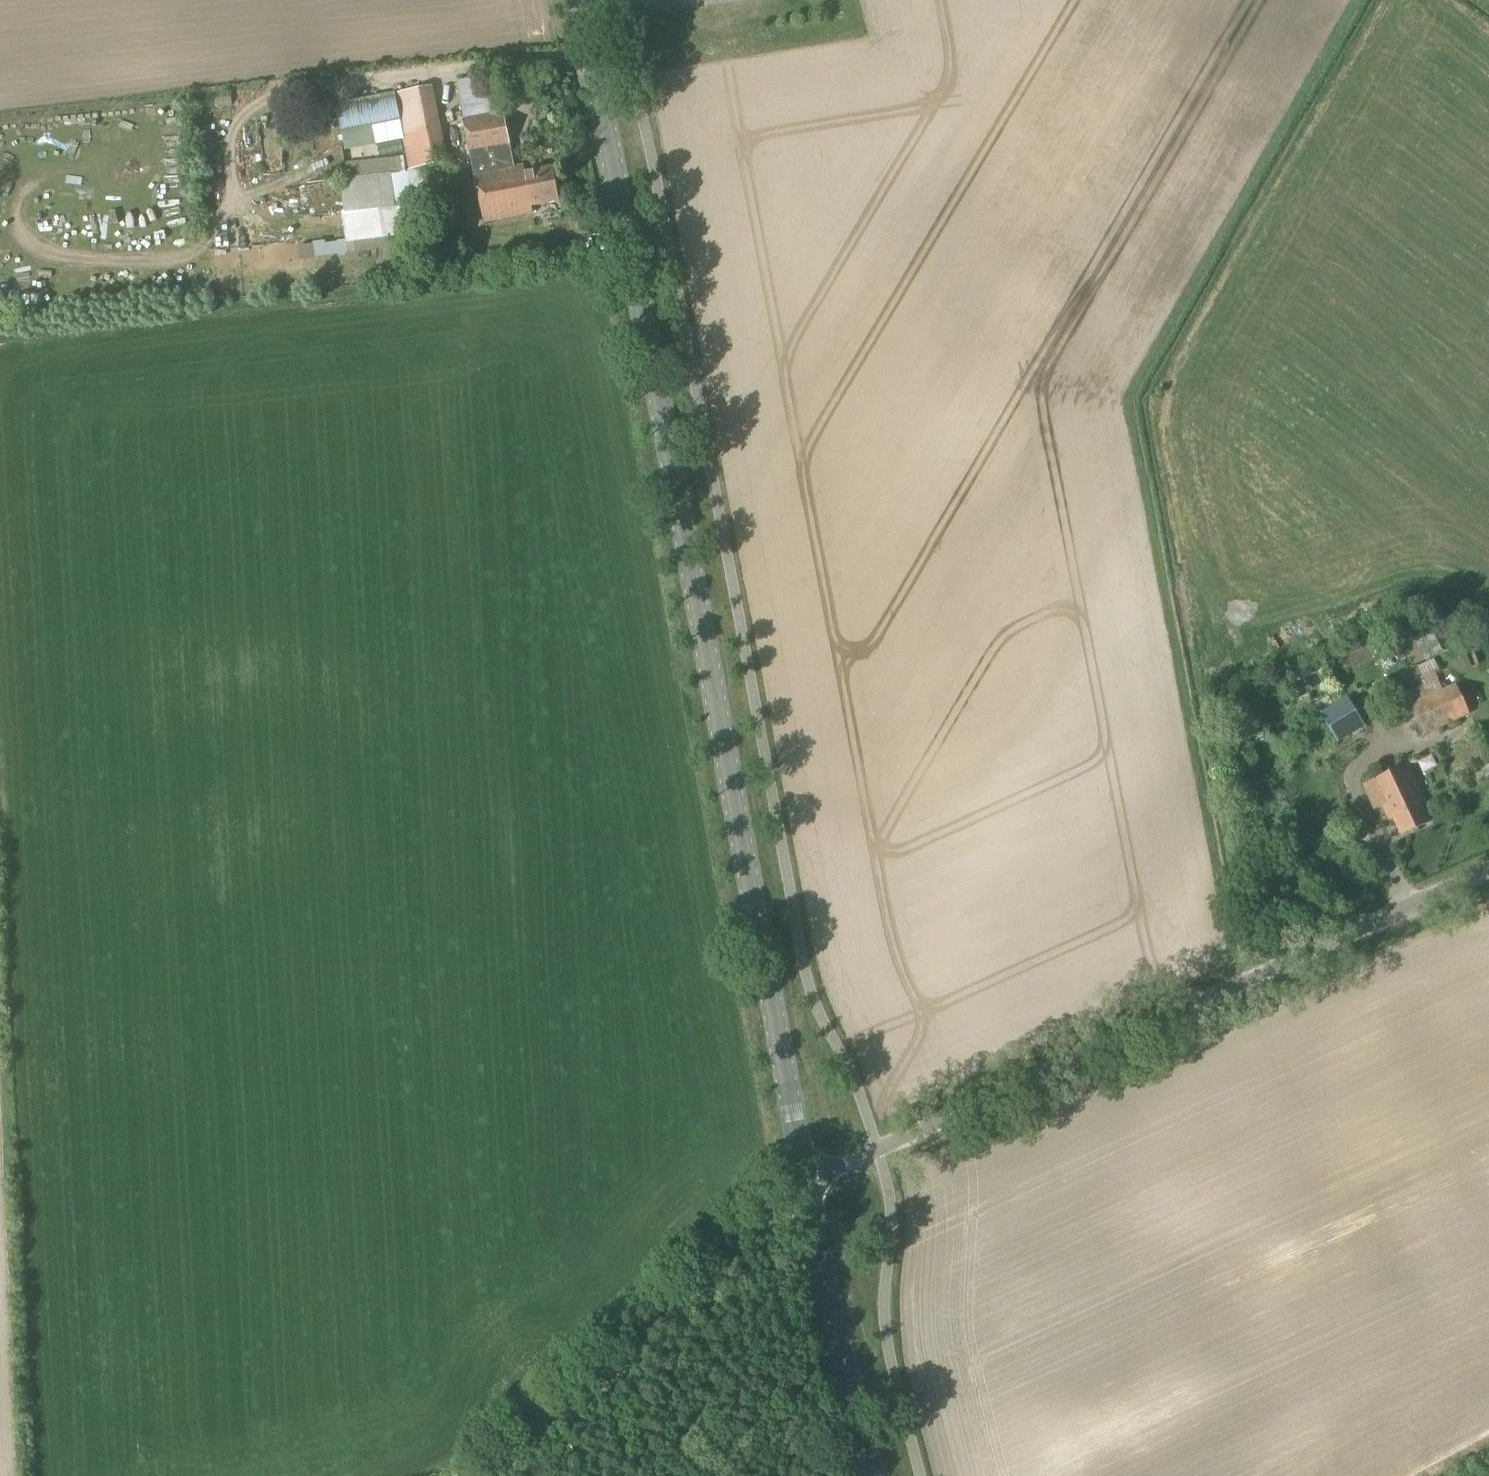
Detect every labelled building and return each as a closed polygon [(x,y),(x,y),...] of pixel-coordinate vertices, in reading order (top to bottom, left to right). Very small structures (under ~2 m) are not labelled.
[(469,114),(490,107),(479,69),(458,75),(469,114)] [(392,94),(404,156),(407,172),(448,163),(432,86),(392,94)] [(475,176),(484,223),(533,214),(532,207),(560,202),(553,167),(525,173),(524,166),(514,168),(510,149),(503,112),(464,120),(475,176)] [(297,246),(299,259),(346,253),(411,245),(409,223),(405,223),(403,207),(414,206),(415,214),(431,212),(426,189),(411,192),(409,173),(406,174),(403,157),(346,163),(348,180),(340,181),(346,240),(337,241),(337,243),(326,244),(325,241),(313,242),(313,244),(297,246)] [(1394,633),(1412,668),(1442,653),(1425,618),(1394,633)] [(1412,704),(1425,734),(1469,714),(1456,685),(1441,691),(1434,673),(1438,671),(1433,660),(1399,675),(1412,704)] [(1318,715),(1337,746),(1365,728),(1347,697),(1318,715)] [(1394,818),(1402,835),(1429,823),(1418,799),(1422,797),(1408,766),(1372,783),(1390,820),(1394,818)]
